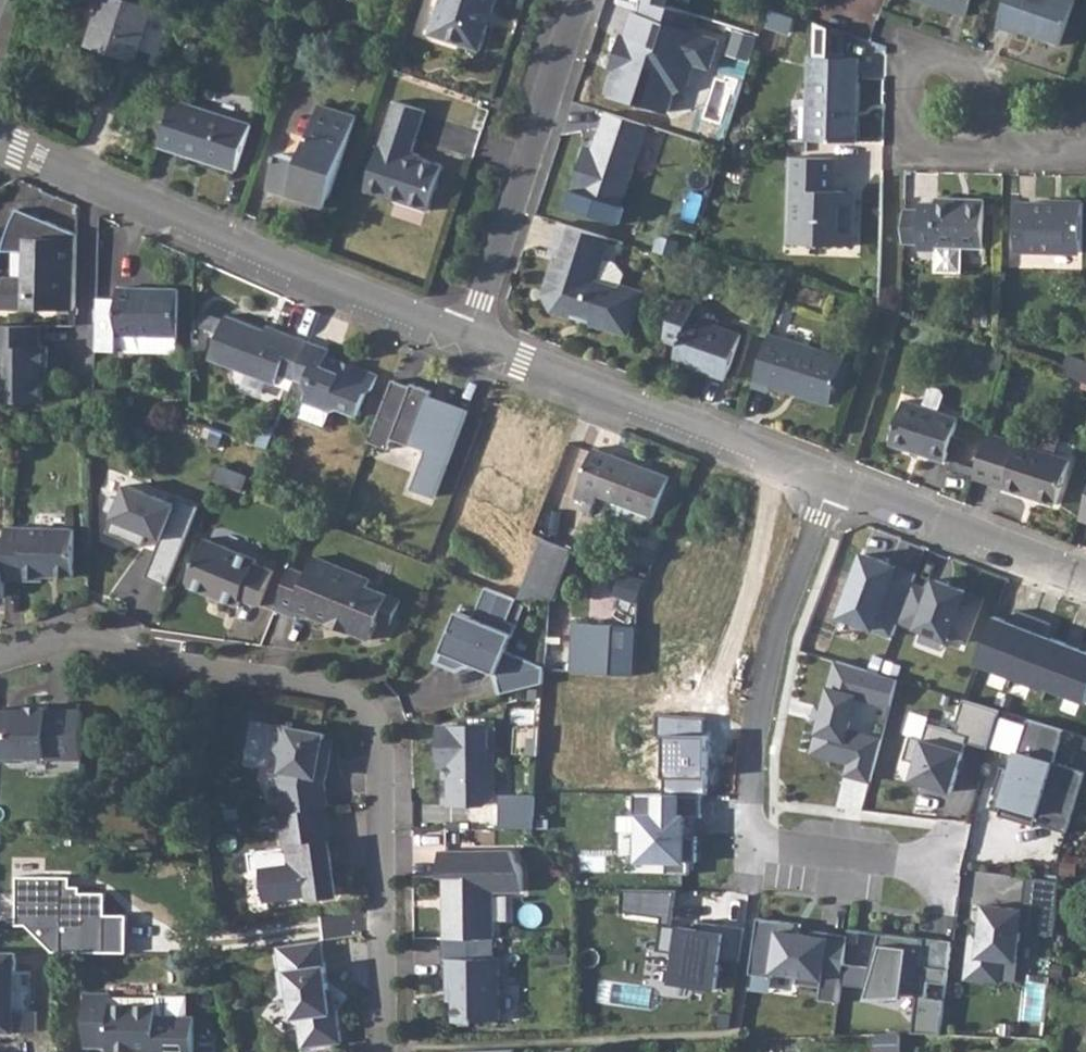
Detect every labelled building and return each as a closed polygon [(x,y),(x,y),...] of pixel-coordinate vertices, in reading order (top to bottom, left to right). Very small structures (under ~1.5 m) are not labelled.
[(88,46),(134,61),(152,7),(132,0),(103,0),(88,46)] [(430,35),(481,52),(489,27),(485,26),(490,11),(494,12),(498,0),(442,0),(430,35)] [(662,0),(636,0),(604,96),(665,115),(673,91),(679,93),(689,64),(706,70),(715,41),(690,33),(697,12),(666,1),(662,0)] [(966,16),(971,0),(921,0),(966,16)] [(996,25),(1014,31),(1014,28),(1060,43),(1075,0),(1005,0),(996,25)] [(771,9),(766,25),(789,33),(794,18),(771,9)] [(819,24),(816,51),(848,55),(851,27),(819,24)] [(810,58),(809,141),(854,142),(857,59),(810,58)] [(173,101),(158,146),(180,154),(237,173),(251,126),(181,104),(173,101)] [(426,111),(396,101),(364,189),(425,211),(441,167),(410,155),(426,111)] [(283,154),(271,189),(326,208),(355,118),(321,106),(304,161),(283,154)] [(648,126),(608,113),(597,148),(592,150),(586,149),(573,191),(623,207),(648,126)] [(310,136),(295,130),(287,148),(302,155),(310,136)] [(840,201),(840,189),(834,189),(834,158),(794,156),(791,242),(852,246),(853,202),(840,201)] [(854,189),(840,189),(840,201),(853,202),(854,189)] [(920,204),(918,251),(937,252),(937,271),(962,271),(962,247),(984,247),(985,201),(937,200),(937,204),(920,204)] [(1018,202),(1017,250),(1082,251),(1084,201),(1058,201),(1058,203),(1018,202)] [(4,234),(38,236),(45,218),(18,205),(15,211),(12,215),(10,220),(8,225),(6,230),(4,234)] [(76,232),(45,218),(38,236),(4,234),(3,238),(2,243),(1,249),(27,250),(26,277),(1,276),(1,284),(0,284),(0,306),(74,308),(76,232)] [(610,240),(561,224),(551,255),(557,257),(545,296),(553,312),(575,319),(582,316),(590,318),(589,323),(628,336),(642,294),(622,287),(625,274),(616,264),(603,260),(610,240)] [(179,289),(118,289),(117,299),(96,299),(95,348),(116,348),(116,335),(138,336),(138,351),(177,352),(179,289)] [(677,298),(663,341),(679,346),(674,362),(728,381),(742,336),(690,317),(695,303),(677,298)] [(290,341),(263,331),(225,316),(209,358),(276,385),(281,375),(295,380),(310,341),(293,334),(290,341)] [(0,322),(0,398),(40,399),(41,365),(45,365),(45,344),(38,343),(39,323),(0,322)] [(266,322),(263,331),(290,341),(293,334),(266,322)] [(769,335),(752,386),(770,391),(772,386),(830,405),(844,358),(769,335)] [(310,341),(295,380),(302,382),(305,389),(297,414),(322,424),(328,409),(338,407),(359,415),(368,395),(375,388),(381,374),(355,364),(354,369),(345,366),(347,361),(329,354),(330,348),(310,341)] [(1063,372),(1085,382),(1085,364),(1070,357),(1063,372)] [(430,393),(390,378),(367,441),(390,449),(394,438),(424,449),(409,490),(434,499),(465,413),(428,400),(430,393)] [(903,401),(889,445),(946,463),(959,418),(903,401)] [(988,435),(974,478),(1058,505),(1072,462),(988,435)] [(595,447),(576,498),(595,505),(598,497),(614,502),(609,517),(643,529),(648,516),(655,517),(671,476),(595,447)] [(196,506),(127,477),(106,527),(157,548),(144,578),(163,586),(196,506)] [(75,525),(5,525),(5,539),(5,576),(44,576),(44,572),(74,573),(75,525)] [(208,531),(191,574),(193,579),(211,586),(212,583),(224,588),(222,591),(241,599),(245,591),(263,598),(277,563),(259,555),(261,552),(208,531)] [(580,545),(548,535),(528,597),(530,597),(564,596),(580,545)] [(374,574),(319,550),(312,567),(297,561),(280,601),(299,610),(304,598),(318,603),(320,611),(332,616),(339,613),(349,617),(351,624),(373,634),(382,613),(394,618),(404,595),(372,580),(374,574)] [(836,619),(889,640),(893,627),(909,584),(914,576),(860,556),(836,619)] [(923,589),(909,584),(893,627),(942,644),(944,639),(963,646),(981,596),(927,577),(923,589)] [(478,611),(462,604),(441,655),(461,663),(473,658),(475,653),(484,658),(482,662),(498,669),(503,689),(544,679),(546,660),(510,645),(521,619),(512,614),(521,593),(491,581),(478,611)] [(571,623),(567,674),(632,678),(638,599),(591,596),(589,624),(571,623)] [(993,620),(977,662),(1082,702),(1085,692),(1085,652),(1047,637),(1052,624),(1017,611),(1011,627),(993,620)] [(890,710),(899,677),(834,660),(826,691),(821,689),(808,738),(814,740),(811,754),(850,764),(847,776),(869,782),(881,736),(867,733),(873,706),(890,710)] [(983,752),(997,711),(965,702),(957,732),(925,724),(928,715),(913,711),(894,780),(949,794),(962,745),(983,752)] [(83,709),(47,708),(47,706),(25,706),(23,709),(0,708),(0,754),(1,754),(6,759),(25,760),(31,754),(45,754),(45,756),(83,756),(83,709)] [(1062,732),(997,711),(983,752),(1007,760),(992,808),(1063,831),(1081,774),(1051,765),(1062,732)] [(518,743),(539,744),(541,717),(520,715),(518,743)] [(704,718),(657,716),(656,735),(666,736),(663,792),(677,793),(705,794),(708,735),(703,735),(704,718)] [(487,718),(438,718),(438,757),(455,757),(455,768),(449,768),(449,797),(484,797),(493,787),(493,746),(484,745),(484,740),(487,740),(487,718)] [(325,727),(281,719),(277,741),(284,753),(280,775),(284,806),(325,800),(328,800),(325,776),(331,743),(322,741),(324,732),(325,727)] [(324,732),(322,741),(331,743),(333,734),(324,732)] [(676,818),(677,793),(632,792),(632,816),(616,816),(616,838),(629,838),(629,864),(682,865),(683,818),(676,818)] [(311,891),(336,887),(325,800),(284,806),(282,806),(286,840),(248,845),(251,864),(262,863),(266,892),(311,886),(311,891)] [(512,844),(440,844),(440,870),(444,871),(444,892),(450,892),(450,900),(444,906),(445,931),(493,931),(494,931),(494,885),(523,885),(523,863),(512,844)] [(1027,878),(974,871),(970,908),(977,909),(974,935),(965,934),(959,980),(997,985),(998,980),(1013,982),(1027,878)] [(119,950),(117,916),(101,917),(100,896),(75,898),(74,890),(65,891),(64,876),(12,879),(15,926),(48,954),(119,950)] [(732,974),(736,934),(664,926),(667,894),(617,888),(614,916),(654,921),(650,952),(667,954),(663,988),(712,993),(714,972),(732,974)] [(500,892),(501,918),(515,918),(515,891),(500,892)] [(840,987),(846,938),(799,932),(800,923),(754,917),(745,989),(790,995),(792,984),(820,988),(818,1002),(838,1005),(840,987)] [(909,1036),(944,1039),(953,939),(847,930),(846,938),(840,987),(864,989),(863,998),(901,1002),(902,988),(914,989),(909,1036)] [(454,983),(454,1014),(499,1014),(498,952),(493,951),(493,931),(445,931),(443,932),(443,958),(448,958),(448,983),(454,983)] [(295,1011),(299,1041),(338,1036),(334,1004),(328,1005),(326,982),(320,934),(275,939),(279,964),(276,964),(279,987),(287,986),(290,1011),(295,1011)] [(13,1032),(14,972),(14,953),(0,953),(0,1031),(13,1032)] [(14,972),(13,1032),(36,1032),(36,1011),(30,1011),(30,972),(14,972)] [(85,1047),(109,1047),(109,1051),(194,1051),(195,1017),(187,1017),(188,997),(162,997),(157,1001),(157,1008),(112,1007),(112,1000),(112,996),(87,995),(85,1047)]
